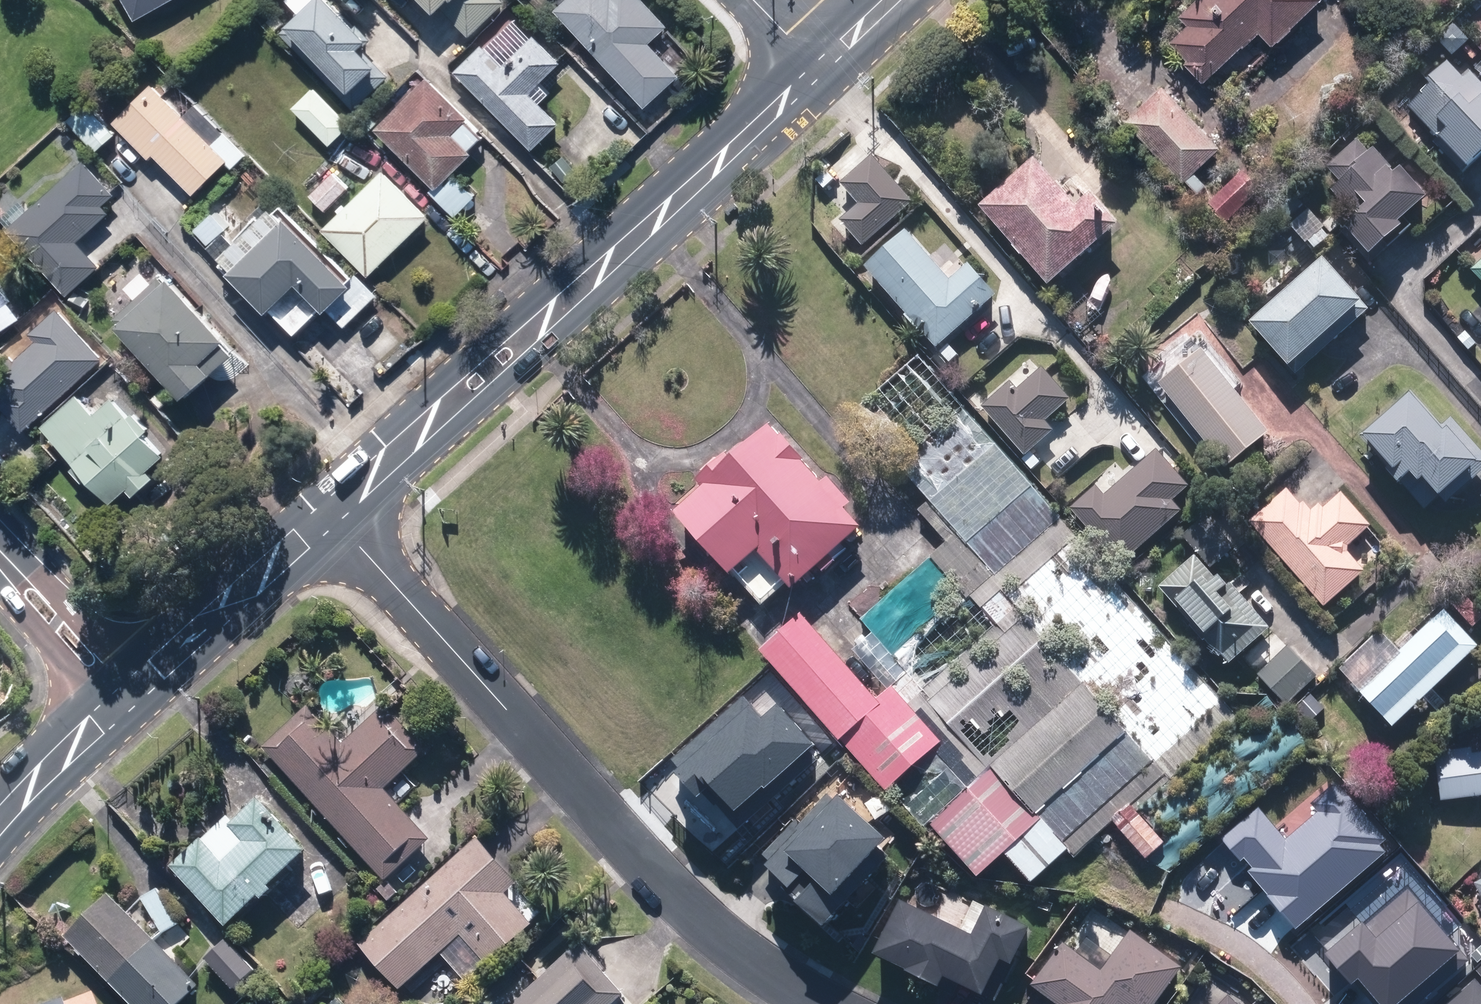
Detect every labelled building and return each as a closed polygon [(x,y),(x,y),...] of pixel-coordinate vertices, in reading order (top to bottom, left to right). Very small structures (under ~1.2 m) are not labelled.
[(137,18),(171,0),(127,0),(137,18)] [(287,24),(359,102),(388,75),(365,50),(374,41),(336,0),(290,0),(302,13),(287,24)] [(435,16),(443,9),(467,34),(503,0),(420,0),(435,16)] [(558,12),(645,107),(679,75),(652,46),(674,26),(650,0),(570,0),(558,12)] [(1181,18),(1189,27),(1170,46),(1209,86),(1264,33),(1275,45),(1322,0),(1200,0),(1181,18)] [(486,47),(459,75),(534,147),(560,120),(540,100),(570,69),(537,38),(508,68),(486,47)] [(1470,71),(1459,80),(1442,61),(1423,78),(1432,89),(1411,108),(1466,171),(1480,157),(1480,83),(1470,71)] [(425,77),(374,128),(460,211),(473,197),(448,172),(484,136),(425,77)] [(185,117),(154,83),(113,124),(150,160),(154,156),(196,198),(246,147),(199,102),(185,117)] [(1219,147),(1162,86),(1126,119),(1182,180),(1219,147)] [(352,124),(317,87),(293,109),(327,146),(352,124)] [(89,107),(71,123),(96,150),(114,134),(89,107)] [(1428,196),(1399,164),(1388,174),(1360,142),(1328,171),(1341,186),(1330,196),(1355,224),(1347,231),(1374,261),(1390,247),(1409,230),(1400,220),(1428,196)] [(915,204),(875,156),(841,184),(861,207),(843,222),(863,246),(915,204)] [(117,194),(85,159),(10,228),(70,293),(99,266),(77,242),(109,212),(103,206),(117,194)] [(1075,208),(1035,162),(981,209),(1050,289),(1120,228),(1091,194),(1075,208)] [(355,188),(334,168),(311,192),(332,212),(355,188)] [(430,217),(384,171),(326,230),(372,275),(430,217)] [(1260,192),(1245,174),(1210,205),(1225,223),(1260,192)] [(1330,234),(1289,190),(1263,214),(1279,232),(1256,253),(1275,273),(1305,244),(1312,251),(1330,234)] [(278,203),(218,263),(266,315),(272,309),(297,336),(326,309),(345,330),(382,295),(358,270),(348,280),(278,203)] [(237,235),(215,209),(193,227),(215,254),(237,235)] [(955,281),(907,230),(863,271),(939,351),(999,294),(971,265),(955,281)] [(1367,310),(1323,260),(1248,325),(1292,375),(1367,310)] [(1470,270),(1480,281),(1480,260),(1470,270)] [(115,320),(119,324),(184,396),(211,372),(201,361),(227,338),(168,273),(115,320)] [(58,307),(26,335),(35,344),(0,377),(0,398),(1,399),(0,400),(0,403),(27,431),(105,358),(58,307)] [(1199,341),(1153,378),(1227,468),(1273,430),(1199,341)] [(918,356),(853,414),(899,466),(962,410),(964,408),(918,356)] [(1071,399),(1041,369),(1019,390),(1009,380),(982,407),(1028,454),(1052,430),(1046,423),(1071,399)] [(1409,392),(1358,437),(1404,489),(1420,475),(1447,504),(1480,474),(1480,453),(1452,421),(1443,430),(1409,392)] [(77,395),(44,425),(112,501),(126,489),(134,498),(156,477),(148,468),(167,452),(117,396),(96,415),(77,395)] [(1060,518),(962,410),(899,466),(898,467),(958,534),(996,576),(1060,518)] [(824,486),(772,428),(734,462),(729,456),(699,483),(705,490),(677,515),(733,577),(760,554),(795,592),(864,530),(847,511),(854,505),(831,480),(824,486)] [(1191,490),(1156,450),(1107,494),(1097,483),(1072,505),(1124,563),(1182,512),(1175,504),(1191,490)] [(1291,485),(1251,520),(1327,605),(1392,548),(1342,492),(1317,514),(1291,485)] [(1206,513),(1183,534),(1214,570),(1238,549),(1206,513)] [(1241,719),(1060,518),(996,576),(969,600),(964,594),(894,656),(910,673),(935,701),(1025,620),(1127,734),(1037,814),(1043,821),(1070,851),(1075,857),(1113,823),(1132,806),(1138,812),(1241,719)] [(958,534),(931,558),(964,594),(969,600),(996,576),(958,534)] [(1195,552),(1156,589),(1231,665),(1269,628),(1195,552)] [(931,558),(862,620),(865,623),(894,656),(964,594),(931,558)] [(1445,594),(1476,626),(1480,621),(1480,603),(1459,580),(1445,594)] [(1480,648),(1444,608),(1354,691),(1391,731),(1480,648)] [(879,701),(802,615),(760,652),(842,743),(887,793),(891,789),(943,743),(893,688),(890,691),(879,701)] [(1127,734),(1025,620),(935,701),(930,705),(989,770),(991,768),(993,771),(1034,816),(1037,814),(1127,734)] [(894,656),(865,623),(845,641),(890,691),(893,688),(910,673),(894,656)] [(1316,675),(1287,647),(1258,676),(1287,704),(1316,675)] [(932,834),(936,830),(932,826),(993,771),(991,768),(989,770),(930,705),(935,701),(910,673),(893,688),(943,743),(891,789),(932,834)] [(742,695),(672,759),(678,767),(674,771),(697,796),(704,790),(710,785),(733,811),(763,783),(766,787),(813,743),(777,703),(762,716),(742,695)] [(379,711),(344,743),(310,706),(264,747),(385,881),(431,839),(387,790),(422,759),(379,711)] [(1437,762),(1441,801),(1480,797),(1480,757),(1437,762)] [(1043,821),(1037,814),(1034,816),(993,771),(932,826),(936,830),(979,878),(1006,854),(1043,821)] [(890,847),(830,789),(758,863),(763,868),(818,921),(890,847)] [(223,861),(203,839),(173,867),(230,928),(314,851),(263,795),(230,825),(245,841),(223,861)] [(1113,823),(1122,833),(1142,816),(1138,812),(1132,806),(1113,823)] [(1147,861),(1166,843),(1142,816),(1122,833),(1147,861)] [(1043,821),(1006,854),(1033,884),(1070,851),(1043,821)] [(535,925),(507,894),(520,883),(480,837),(359,945),(400,990),(442,953),(469,984),(535,925)] [(161,887),(142,898),(163,933),(181,922),(161,887)] [(68,941),(131,1003),(184,1003),(202,986),(113,896),(68,941)] [(899,901),(874,954),(942,986),(947,977),(994,999),(1029,925),(988,905),(974,936),(899,901)] [(1056,1003),(1154,1003),(1182,965),(1131,929),(1103,968),(1063,940),(1031,985),(1056,1003)] [(222,938),(203,958),(235,988),(254,968),(222,938)] [(581,942),(508,1003),(614,1003),(626,994),(581,942)] [(1475,978),(1446,1003),(1480,1003),(1480,984),(1475,978)] [(1232,993),(1220,1003),(1243,1003),(1232,993)]
